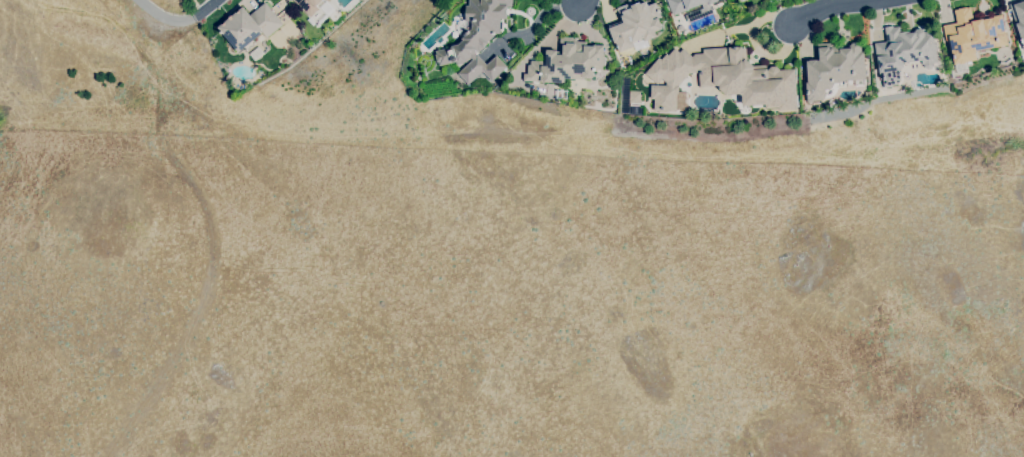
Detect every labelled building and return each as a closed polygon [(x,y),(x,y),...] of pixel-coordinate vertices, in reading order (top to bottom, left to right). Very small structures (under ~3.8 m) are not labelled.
[(310,17),(294,0),(323,0),(317,6),(319,8),(310,17)] [(468,5),(469,0),(512,0),(512,7),(508,7),(508,19),(500,19),(500,33),(496,33),(489,40),(489,41),(484,46),(484,47),(479,52),(478,51),(474,54),(476,56),(477,55),(487,65),(496,56),(507,67),(492,81),(482,71),(468,85),(458,74),(472,60),(470,58),(465,62),(457,64),(456,62),(439,65),(438,62),(436,62),(435,55),(436,54),(436,51),(450,48),(452,46),(458,45),(463,40),(462,39),(464,36),(463,35),(472,27),(472,20),(465,21),(466,5),(468,5)] [(629,4),(628,0),(631,0),(633,5),(640,2),(640,4),(646,1),(648,5),(656,2),(661,17),(658,18),(662,29),(655,31),(657,37),(647,40),(649,46),(636,50),(634,46),(618,52),(614,41),(614,42),(611,33),(612,33),(611,28),(622,23),(617,8),(629,4)] [(672,15),(667,0),(720,0),(710,4),(713,13),(688,22),(686,15),(703,8),(701,4),(672,15)] [(1010,4),(1020,0),(1023,0),(1023,47),(1022,43),(1020,40),(1021,39),(1015,24),(1019,22),(1013,5),(1010,6),(1010,4)] [(239,52),(218,27),(243,7),(250,15),(265,2),(283,24),(267,38),(263,33),(253,40),(256,44),(248,51),(244,47),(239,52)] [(954,65),(948,36),(944,37),(942,26),(957,23),(954,10),(958,9),(966,7),(966,8),(971,7),(973,20),(979,19),(979,20),(991,18),(993,18),(993,16),(1002,15),(1004,27),(1005,26),(1008,45),(998,47),(975,51),(977,60),(965,63),(964,64),(960,64),(959,64),(954,65)] [(884,88),(882,81),(884,80),(882,73),(879,73),(874,43),(886,42),(884,27),(893,26),(893,27),(899,26),(900,32),(909,31),(910,33),(914,32),(915,29),(920,29),(924,32),(928,32),(929,33),(931,33),(933,35),(934,39),(934,43),(936,43),(937,51),(936,51),(938,63),(933,63),(933,69),(924,70),(923,65),(922,65),(921,61),(910,63),(910,62),(902,63),(903,66),(900,69),(900,80),(897,85),(892,86),(884,88)] [(564,83),(523,81),(524,74),(527,74),(528,65),(530,65),(531,60),(543,61),(544,49),(557,50),(557,54),(559,54),(560,38),(564,38),(564,37),(573,37),(573,38),(577,39),(577,41),(587,42),(586,44),(604,46),(603,56),(605,56),(604,66),(603,66),(602,72),(595,71),(594,77),(591,78),(584,78),(584,80),(565,79),(564,83)] [(842,81),(841,82),(840,83),(839,83),(838,83),(837,83),(836,83),(835,83),(834,83),(833,83),(833,86),(830,89),(825,96),(822,100),(817,101),(817,99),(810,100),(810,99),(808,99),(806,83),(808,83),(807,72),(806,61),(809,61),(809,60),(817,59),(817,60),(820,60),(818,48),(817,48),(817,44),(833,43),(833,47),(843,46),(843,49),(849,48),(851,43),(856,42),(859,46),(861,46),(862,52),(864,52),(865,79),(854,80),(842,81)] [(676,112),(654,111),(654,99),(650,99),(651,85),(666,85),(666,83),(662,79),(657,84),(645,74),(659,57),(661,60),(666,54),(668,56),(675,48),(679,52),(682,49),(692,57),(694,54),(703,53),(703,49),(746,46),(747,60),(753,66),(767,65),(767,69),(769,69),(771,66),(776,66),(780,70),(795,69),(797,109),(779,110),(779,107),(766,108),(765,105),(743,106),(742,94),(720,95),(719,86),(700,87),(699,73),(689,73),(679,86),(679,93),(677,94),(676,112)] [(255,61),(249,54),(259,47),(264,53),(255,61)] [(641,103),(630,102),(630,89),(641,89),(641,103)] [(567,100),(555,99),(556,90),(568,90),(567,100)]
